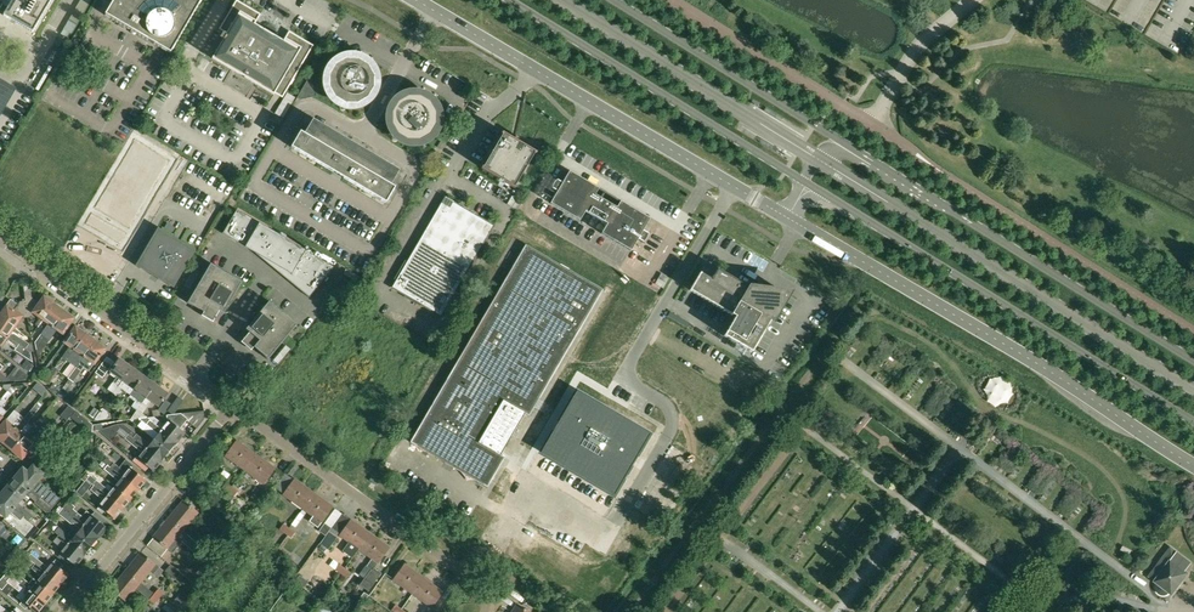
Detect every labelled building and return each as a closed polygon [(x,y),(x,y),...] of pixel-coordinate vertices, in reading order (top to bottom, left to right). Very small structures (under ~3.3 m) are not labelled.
[(2,5),(8,8),(4,15),(33,32),(52,0),(0,0),(0,9),(2,5)] [(121,2),(118,0),(114,0),(105,15),(134,32),(153,44),(166,51),(170,54),(202,0),(123,0),(121,2)] [(236,0),(219,29),(227,34),(226,35),(223,33),(220,38),(223,40),(212,59),(274,95),(275,93),(282,98),(313,45),(289,31),(283,41),(258,27),(255,25),(261,14),(240,2),(236,0)] [(81,40),(75,37),(71,44),(76,48),(81,40)] [(376,74),(370,63),(358,56),(345,56),(333,62),(326,74),(326,87),(333,99),(344,106),(358,106),(370,99),(376,88),(376,74)] [(0,74),(0,112),(17,84),(0,74)] [(389,124),(396,136),(407,143),(421,143),(432,136),(439,125),(439,111),(433,100),(421,93),(408,93),(396,99),(389,111),(389,124)] [(279,125),(283,120),(273,114),(270,120),(279,125)] [(300,131),(291,147),(338,175),(354,148),(314,124),(308,136),(300,131)] [(514,139),(502,132),(481,168),(506,183),(515,188),(536,152),(515,140),(516,135),(515,135),(514,139)] [(137,137),(84,227),(126,251),(178,162),(137,137)] [(354,148),(338,175),(386,203),(395,187),(387,183),(394,172),(354,148)] [(598,189),(592,185),(569,172),(562,183),(558,181),(557,180),(555,182),(553,184),(552,186),(552,189),(557,192),(550,204),(579,221),(585,211),(607,224),(601,234),(631,251),(637,239),(642,242),(642,243),(645,241),(646,238),(647,236),(648,233),(647,233),(642,231),(649,219),(626,205),(620,202),(616,208),(610,204),(613,200),(603,194),(600,198),(595,195),(598,189)] [(392,288),(409,297),(441,316),(493,226),(445,198),(392,288)] [(279,267),(277,271),(309,298),(310,297),(334,267),(237,210),(223,233),(222,233),(279,267)] [(167,282),(173,285),(193,250),(159,230),(138,265),(167,282)] [(533,410),(534,408),(539,400),(603,290),(526,245),(447,380),(440,393),(410,443),(487,488),(494,477),(500,467),(505,458),(501,455),(525,414),(530,416),(530,415),(531,417),(535,415),(533,410)] [(220,311),(223,313),(242,282),(211,264),(188,302),(204,312),(202,315),(201,315),(213,322),(214,322),(213,321),(220,311)] [(726,345),(734,349),(737,344),(752,352),(786,294),(765,291),(761,298),(747,290),(749,288),(717,269),(711,279),(700,273),(690,290),(732,315),(731,317),(731,319),(733,320),(724,336),(729,339),(726,345)] [(669,279),(661,275),(655,285),(663,290),(669,279)] [(38,327),(43,320),(55,304),(44,297),(40,302),(33,297),(30,283),(22,284),(23,288),(25,302),(28,317),(29,317),(33,312),(40,318),(35,324),(38,327)] [(252,350),(254,347),(268,359),(297,324),(269,301),(246,329),(250,332),(242,341),(241,341),(241,342),(251,350),(252,350)] [(25,318),(28,317),(25,302),(21,302),(15,311),(8,306),(1,316),(16,327),(23,317),(25,318)] [(48,323),(40,335),(44,338),(64,311),(61,308),(61,306),(57,304),(55,304),(43,320),(48,323)] [(56,330),(62,335),(74,317),(73,317),(73,315),(69,312),(67,312),(64,311),(44,338),(49,341),(56,330)] [(1,316),(0,317),(0,330),(21,345),(30,352),(34,351),(33,343),(29,344),(13,332),(16,327),(1,316)] [(67,361),(75,350),(86,334),(83,332),(82,329),(79,327),(76,327),(64,343),(70,347),(55,368),(58,370),(60,371),(67,361)] [(21,345),(0,330),(0,346),(3,347),(7,341),(16,348),(15,350),(26,358),(30,352),(21,345)] [(87,335),(86,334),(75,350),(80,354),(72,365),(76,368),(95,341),(93,340),(93,337),(89,334),(87,335)] [(40,335),(35,343),(36,350),(44,338),(40,335)] [(49,341),(44,338),(36,350),(40,353),(49,341)] [(76,368),(81,371),(84,367),(89,371),(94,364),(95,364),(106,349),(105,348),(104,345),(101,343),(98,343),(95,341),(76,368)] [(106,374),(108,370),(114,362),(107,358),(99,369),(106,374)] [(113,394),(132,367),(120,359),(110,372),(116,376),(107,389),(113,394)] [(33,365),(26,360),(21,366),(28,372),(33,365)] [(7,377),(11,380),(14,382),(24,381),(28,376),(15,366),(7,377)] [(124,389),(131,394),(144,376),(132,367),(113,394),(118,397),(124,389)] [(2,381),(8,381),(9,379),(7,378),(0,372),(0,379),(2,381)] [(137,410),(156,385),(144,376),(131,394),(137,399),(132,407),(137,410)] [(2,390),(6,394),(11,387),(11,384),(4,385),(2,390)] [(56,385),(53,389),(58,393),(62,389),(56,385)] [(137,410),(142,414),(151,401),(159,407),(168,393),(156,385),(137,410)] [(43,394),(46,391),(41,386),(38,390),(43,394)] [(57,395),(62,399),(67,394),(61,390),(57,395)] [(11,396),(7,392),(2,399),(6,402),(11,396)] [(555,431),(542,453),(546,456),(563,466),(588,480),(605,490),(613,495),(627,473),(629,468),(634,460),(637,455),(649,435),(621,418),(615,415),(610,412),(605,409),(578,393),(565,415),(555,431)] [(165,416),(172,405),(166,400),(158,411),(165,416)] [(3,443),(13,451),(25,436),(20,432),(38,411),(33,407),(24,418),(3,443)] [(102,408),(95,419),(97,421),(111,418),(110,414),(102,408)] [(24,418),(14,410),(6,420),(0,427),(0,441),(3,443),(24,418)] [(138,419),(147,418),(142,414),(137,410),(130,420),(138,419)] [(91,435),(92,430),(93,425),(76,411),(71,417),(91,435)] [(152,422),(177,442),(185,433),(181,429),(189,420),(181,413),(167,415),(168,419),(170,421),(165,426),(153,417),(147,418),(152,422)] [(177,442),(152,422),(147,418),(138,419),(158,435),(154,440),(169,452),(177,442)] [(71,419),(61,431),(68,436),(78,425),(71,419)] [(37,422),(33,427),(25,436),(13,451),(14,452),(14,455),(17,458),(20,457),(22,459),(34,444),(42,451),(54,436),(57,433),(54,430),(51,433),(47,430),(42,425),(44,424),(39,420),(37,422)] [(112,439),(121,428),(116,424),(99,429),(112,439)] [(123,424),(116,424),(121,428),(128,434),(161,461),(169,452),(154,440),(150,445),(123,424)] [(153,471),(161,461),(128,434),(125,438),(143,453),(139,459),(153,471)] [(226,456),(245,470),(256,455),(237,441),(226,456)] [(275,469),(256,455),(245,470),(264,484),(275,469)] [(107,458),(104,462),(108,465),(138,490),(145,480),(131,468),(126,474),(107,458)] [(103,461),(99,465),(101,467),(104,470),(108,465),(104,462),(103,461)] [(130,499),(138,490),(108,465),(104,470),(119,482),(115,487),(130,499)] [(23,468),(15,477),(53,509),(60,500),(38,481),(44,474),(34,466),(28,472),(23,468)] [(278,472),(273,478),(278,482),(282,475),(278,472)] [(284,495),(303,509),(314,494),(294,480),(285,473),(274,488),(284,495)] [(123,508),(130,499),(115,487),(111,493),(90,476),(87,480),(94,486),(123,508)] [(15,477),(7,487),(22,500),(27,494),(37,502),(36,503),(49,514),(53,509),(15,477)] [(86,481),(85,482),(76,493),(81,497),(91,485),(86,481)] [(228,492),(232,486),(226,483),(222,488),(228,492)] [(99,507),(114,519),(123,508),(94,486),(91,490),(104,500),(99,507)] [(238,492),(232,486),(228,492),(234,497),(238,492)] [(25,517),(30,522),(33,517),(18,504),(22,500),(7,487),(0,495),(0,496),(25,517)] [(323,501),(314,494),(303,509),(313,516),(309,521),(318,528),(322,522),(333,507),(323,501)] [(30,522),(25,517),(0,496),(0,513),(6,518),(11,513),(28,528),(32,523),(30,522)] [(183,501),(169,519),(183,531),(198,513),(183,501)] [(87,511),(82,517),(73,510),(75,508),(68,502),(63,508),(99,538),(107,528),(103,526),(106,522),(96,514),(94,518),(87,511)] [(91,547),(99,538),(63,508),(58,514),(70,524),(71,522),(80,530),(76,535),(91,547)] [(331,528),(342,514),(335,509),(325,523),(331,528)] [(300,512),(292,525),(295,527),(304,515),(300,512)] [(348,519),(342,514),(331,528),(338,533),(348,519)] [(183,531),(169,519),(162,528),(161,529),(159,532),(154,538),(168,550),(168,549),(173,553),(180,545),(181,546),(189,535),(183,531)] [(352,558),(359,549),(370,534),(351,520),(340,535),(349,542),(343,551),(352,558)] [(278,530),(285,534),(289,528),(282,524),(278,530)] [(295,533),(289,528),(285,534),(291,538),(295,533)] [(91,547),(76,535),(72,540),(62,531),(58,536),(84,557),(91,547)] [(326,535),(320,543),(329,549),(337,537),(336,536),(329,531),(326,535)] [(370,534),(359,549),(371,558),(366,566),(371,569),(365,578),(361,583),(360,585),(369,591),(370,589),(374,583),(381,574),(374,570),(378,563),(389,548),(384,545),(378,540),(370,534)] [(76,567),(84,557),(58,536),(55,540),(65,549),(61,554),(76,567)] [(200,537),(196,542),(203,547),(207,542),(200,537)] [(24,539),(13,552),(17,556),(29,543),(24,539)] [(208,552),(203,547),(201,546),(197,552),(204,557),(208,552)] [(29,547),(23,554),(26,557),(61,585),(69,575),(54,563),(49,569),(39,560),(31,554),(34,550),(29,547)] [(1185,572),(1191,563),(1178,553),(1171,548),(1149,577),(1156,581),(1155,582),(1172,594),(1177,587),(1174,584),(1178,578),(1182,581),(1187,574),(1185,572)] [(10,565),(13,561),(17,556),(13,552),(5,562),(10,565)] [(141,553),(127,571),(141,583),(151,571),(158,576),(163,571),(141,553)] [(53,594),(61,585),(26,557),(23,561),(42,577),(38,582),(53,594)] [(13,561),(10,565),(7,568),(12,572),(18,565),(13,561)] [(339,564),(335,569),(341,574),(345,568),(339,564)] [(394,580),(413,593),(423,579),(404,565),(394,580)] [(351,572),(345,568),(341,574),(347,578),(351,572)] [(153,593),(141,583),(127,571),(111,590),(126,602),(136,589),(154,605),(159,599),(152,594),(153,593)] [(15,578),(7,572),(3,576),(22,592),(17,597),(36,611),(39,611),(45,604),(15,578)] [(53,594),(38,582),(34,588),(23,579),(18,575),(15,578),(45,604),(53,594)] [(425,603),(421,609),(425,611),(429,611),(443,593),(423,579),(413,593),(425,603)] [(152,594),(159,599),(163,594),(157,588),(153,593),(152,594)] [(360,598),(364,602),(368,596),(364,593),(360,598)] [(179,595),(173,602),(185,611),(191,604),(179,595)] [(394,611),(400,611),(402,609),(396,604),(395,605),(391,601),(386,606),(394,611)] [(321,603),(314,611),(333,611),(321,603)]
